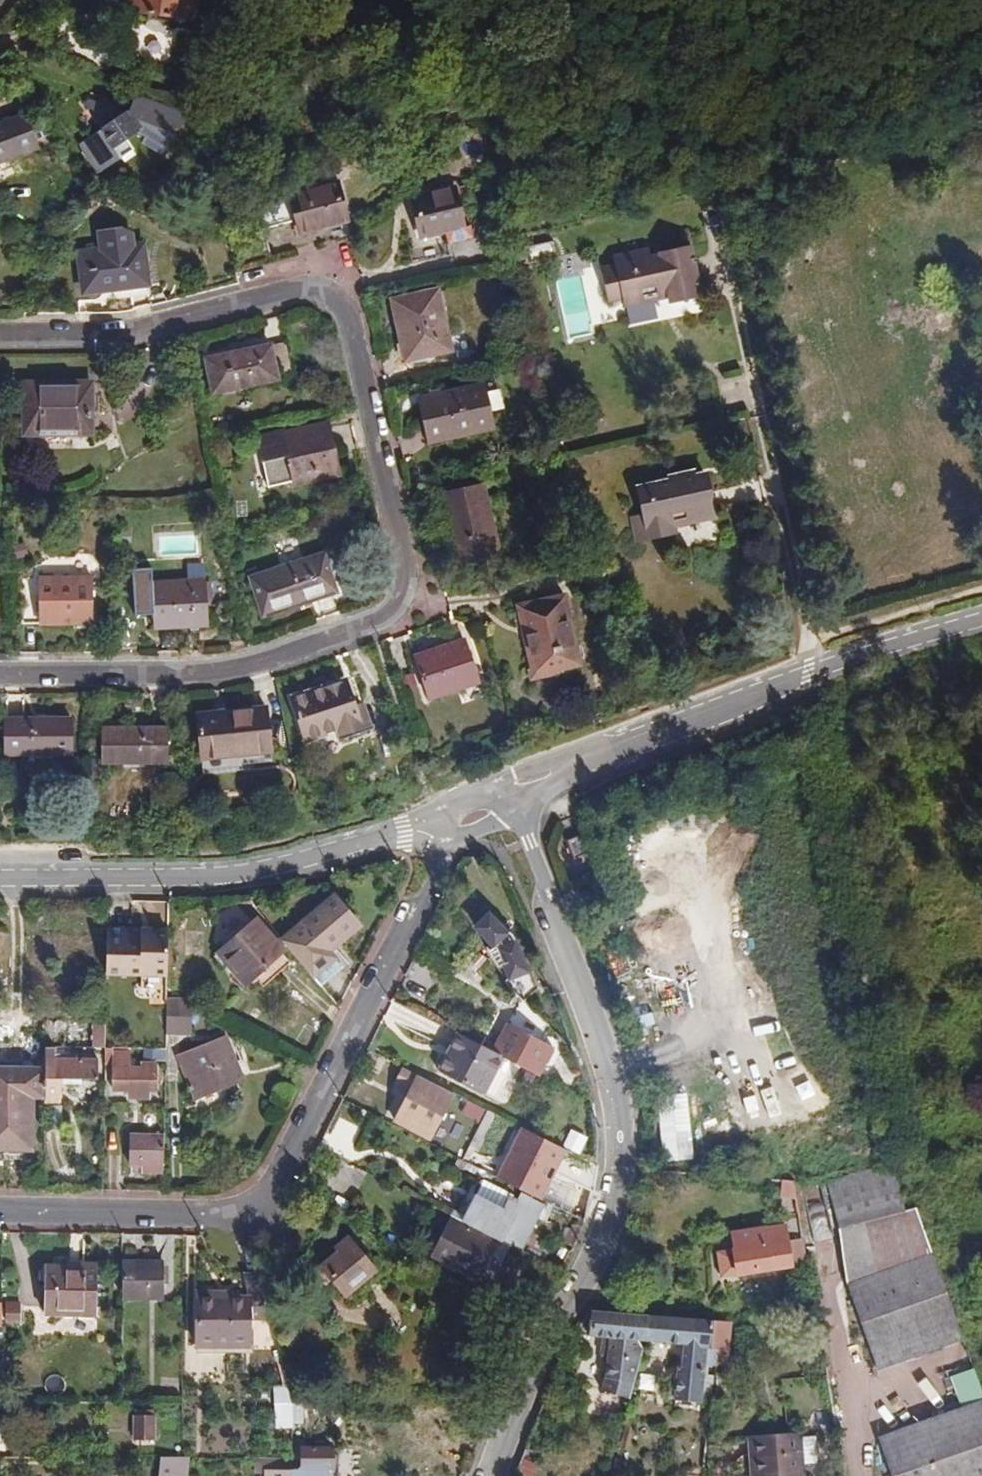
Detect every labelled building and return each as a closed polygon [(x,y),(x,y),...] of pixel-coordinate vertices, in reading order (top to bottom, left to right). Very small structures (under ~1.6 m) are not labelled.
[(124,10),(193,19),(196,0),(126,0),(124,10)] [(90,99),(84,103),(102,129),(78,146),(97,174),(144,144),(165,158),(193,117),(135,94),(127,114),(90,99)] [(26,116),(0,126),(0,162),(38,148),(26,116)] [(298,223),(301,234),(347,222),(337,182),(264,201),(259,210),(264,231),(298,223)] [(410,198),(420,239),(444,233),(465,229),(455,188),(410,198)] [(465,229),(444,233),(447,246),(471,240),(468,228),(465,229)] [(566,241),(535,248),(538,262),(569,255),(566,241)] [(80,254),(84,292),(147,284),(142,246),(80,254)] [(670,304),(702,298),(691,246),(659,253),(660,256),(651,258),(649,250),(613,258),(615,267),(601,269),(607,302),(622,299),(624,308),(660,300),(658,293),(667,291),(669,298),(670,304)] [(390,300),(404,362),(452,352),(438,289),(390,300)] [(658,293),(660,300),(669,298),(667,291),(658,293)] [(212,394),(293,377),(286,342),(205,359),(212,394)] [(90,384),(25,384),(25,433),(91,433),(90,384)] [(418,399),(429,444),(493,429),(483,385),(418,399)] [(294,486),(340,476),(328,424),(283,433),(282,431),(258,436),(263,459),(260,459),(266,487),(293,481),(294,486)] [(633,518),(638,540),(674,532),(672,522),(715,513),(710,489),(699,492),(697,480),(696,472),(671,477),(672,480),(639,487),(644,515),(633,518)] [(699,492),(710,489),(708,478),(697,480),(699,492)] [(458,566),(500,557),(483,485),(442,494),(458,566)] [(323,554),(251,578),(263,616),(336,592),(323,554)] [(92,577),(22,578),(22,625),(93,625),(92,577)] [(206,626),(204,580),(153,582),(155,629),(206,626)] [(533,676),(580,665),(565,596),(517,606),(533,676)] [(413,656),(429,702),(479,684),(463,639),(413,656)] [(338,740),(374,727),(366,701),(355,705),(345,678),(291,697),(307,742),(336,732),(338,740)] [(196,714),(201,759),(272,752),(267,707),(196,714)] [(6,718),(6,755),(71,755),(71,718),(6,718)] [(102,727),(101,763),(168,764),(169,727),(102,727)] [(567,841),(574,859),(588,854),(581,835),(567,841)] [(282,941),(312,976),(333,958),(334,958),(332,956),(328,952),(332,949),(359,927),(334,897),(282,941)] [(508,986),(523,1002),(538,988),(532,971),(526,972),(512,937),(489,913),(474,928),(494,949),(500,965),(502,964),(508,979),(503,981),(507,985),(508,986)] [(214,953),(243,987),(254,977),(283,954),(254,919),(214,953)] [(107,929),(107,974),(142,974),(167,975),(168,930),(107,929)] [(221,966),(223,964),(214,953),(212,955),(221,966)] [(283,954),(254,977),(262,987),(291,963),(283,954)] [(333,958),(312,976),(321,987),(342,969),(333,958)] [(167,990),(167,975),(142,974),(141,989),(167,990)] [(167,999),(166,1033),(189,1034),(189,1000),(167,999)] [(530,1027),(534,1018),(515,1008),(511,1016),(530,1027)] [(93,1048),(105,1048),(105,1022),(93,1022),(93,1048)] [(505,1059),(539,1076),(553,1048),(506,1024),(492,1052),(505,1059)] [(485,1095),(505,1059),(492,1052),(459,1036),(448,1056),(445,1054),(436,1069),(485,1095)] [(177,1058),(194,1099),(243,1079),(226,1038),(177,1058)] [(44,1098),(44,1102),(59,1102),(60,1080),(97,1080),(99,1060),(68,1060),(69,1048),(45,1048),(45,1068),(44,1098)] [(105,1048),(105,1064),(114,1063),(114,1090),(129,1090),(129,1098),(146,1098),(146,1089),(156,1089),(156,1063),(149,1063),(149,1069),(130,1069),(130,1052),(114,1052),(114,1048),(105,1048)] [(160,1060),(160,1049),(145,1049),(145,1060),(160,1060)] [(1,1149),(10,1150),(30,1150),(31,1098),(44,1098),(45,1068),(0,1067),(0,1149),(1,1149)] [(416,1082),(396,1119),(429,1136),(448,1100),(416,1082)] [(495,1130),(501,1119),(467,1101),(461,1112),(495,1130)] [(44,1114),(43,1157),(59,1157),(61,1115),(44,1114)] [(144,1173),(164,1174),(165,1135),(132,1135),(131,1166),(144,1166),(144,1173)] [(554,1146),(530,1195),(556,1208),(581,1160),(554,1146)] [(1,1149),(1,1160),(10,1160),(10,1150),(1,1149)] [(826,1181),(838,1229),(862,1223),(905,1211),(893,1163),(826,1181)] [(509,1245),(520,1251),(543,1206),(519,1194),(518,1197),(483,1179),(462,1221),(498,1239),(509,1245)] [(778,1179),(781,1193),(796,1194),(793,1180),(778,1179)] [(343,1215),(350,1203),(337,1195),(330,1208),(343,1215)] [(932,1253),(916,1209),(905,1211),(862,1223),(879,1272),(932,1253)] [(452,1216),(432,1257),(478,1280),(491,1254),(498,1239),(462,1221),(452,1216)] [(559,1241),(573,1247),(576,1241),(581,1227),(567,1222),(559,1241)] [(724,1278),(810,1264),(805,1240),(790,1243),(787,1229),(736,1236),(738,1251),(720,1254),(724,1278)] [(376,1271),(347,1237),(333,1250),(336,1253),(320,1267),(345,1297),(376,1271)] [(498,1239),(491,1254),(502,1259),(509,1245),(498,1239)] [(877,1371),(963,1341),(932,1253),(879,1272),(847,1284),(877,1371)] [(122,1262),(122,1300),(163,1300),(163,1262),(122,1262)] [(61,1307),(96,1308),(97,1265),(82,1264),(82,1268),(44,1267),(43,1313),(61,1313),(61,1307)] [(196,1292),(196,1347),(249,1347),(249,1307),(269,1307),(260,1273),(259,1273),(256,1273),(253,1273),(250,1272),(247,1272),(245,1272),(242,1271),(246,1297),(219,1297),(219,1291),(196,1292)] [(6,1322),(19,1323),(20,1305),(6,1305),(6,1322)] [(96,1308),(61,1307),(61,1313),(61,1316),(96,1317),(96,1308)] [(645,1342),(649,1317),(590,1313),(588,1336),(603,1338),(601,1356),(608,1361),(610,1378),(609,1392),(631,1394),(645,1342)] [(719,1366),(720,1350),(714,1349),(716,1322),(649,1317),(645,1342),(684,1345),(682,1370),(677,1370),(675,1399),(701,1400),(703,1365),(704,1366),(719,1366)] [(716,1322),(714,1349),(720,1350),(731,1351),(733,1323),(716,1322)] [(720,1350),(719,1366),(730,1367),(731,1351),(720,1350)] [(891,1475),(981,1475),(981,1393),(974,1371),(952,1378),(963,1409),(878,1439),(891,1475)] [(275,1429),(293,1428),(293,1403),(289,1386),(273,1388),(275,1429)] [(153,1440),(154,1415),(135,1415),(134,1440),(153,1440)] [(817,1430),(799,1431),(802,1465),(819,1463),(817,1430)] [(793,1431),(749,1435),(750,1457),(756,1457),(758,1475),(803,1475),(802,1465),(799,1431),(793,1431)] [(326,1469),(333,1468),(333,1447),(299,1447),(300,1470),(263,1470),(263,1475),(326,1475),(326,1469)] [(159,1475),(188,1475),(190,1459),(161,1459),(159,1475)]
